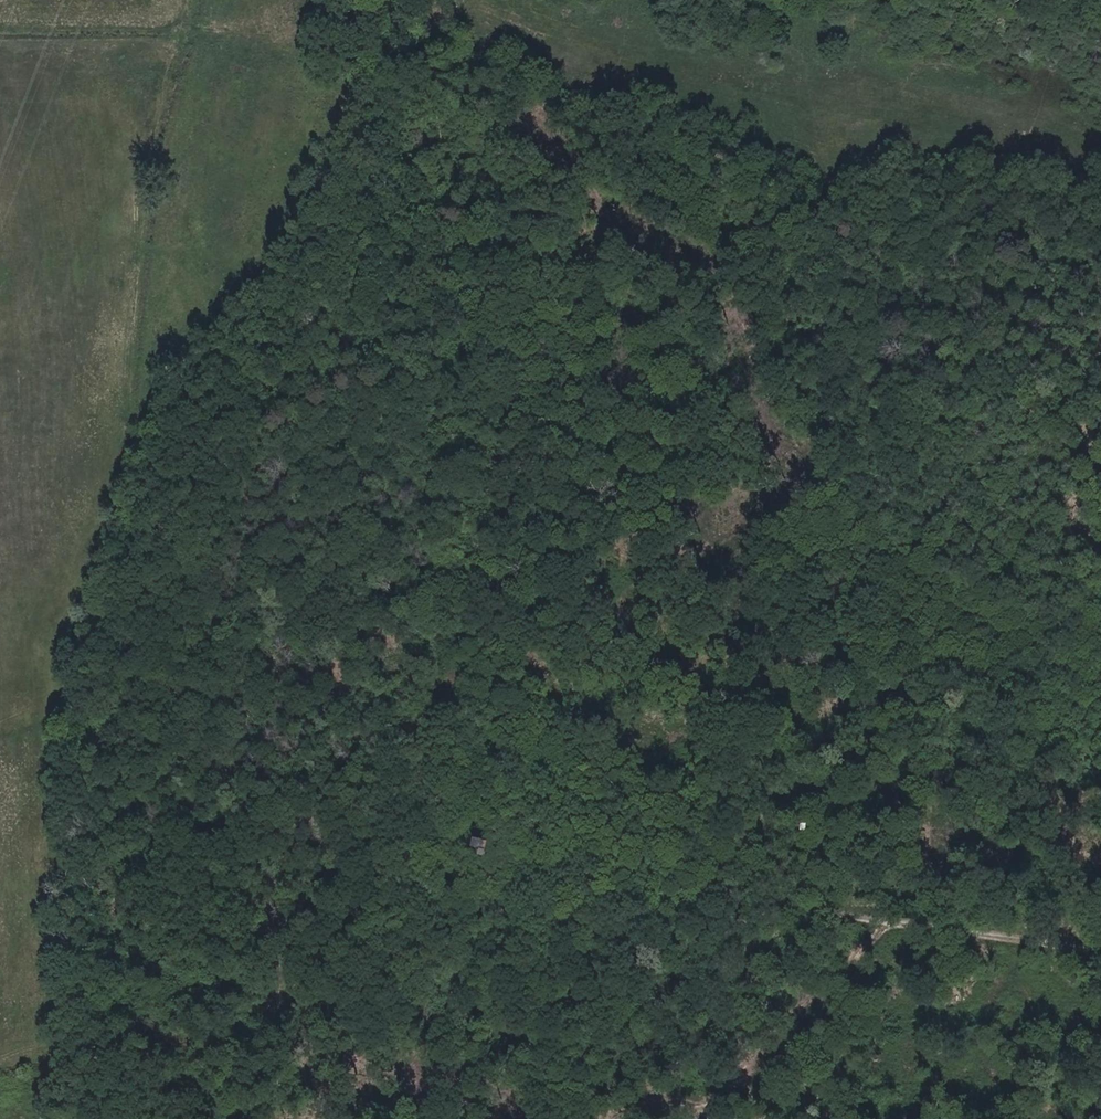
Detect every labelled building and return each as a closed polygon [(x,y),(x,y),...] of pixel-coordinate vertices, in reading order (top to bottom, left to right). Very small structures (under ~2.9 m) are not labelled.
[(492,849),(494,841),(479,837),(477,846),(492,849)]
